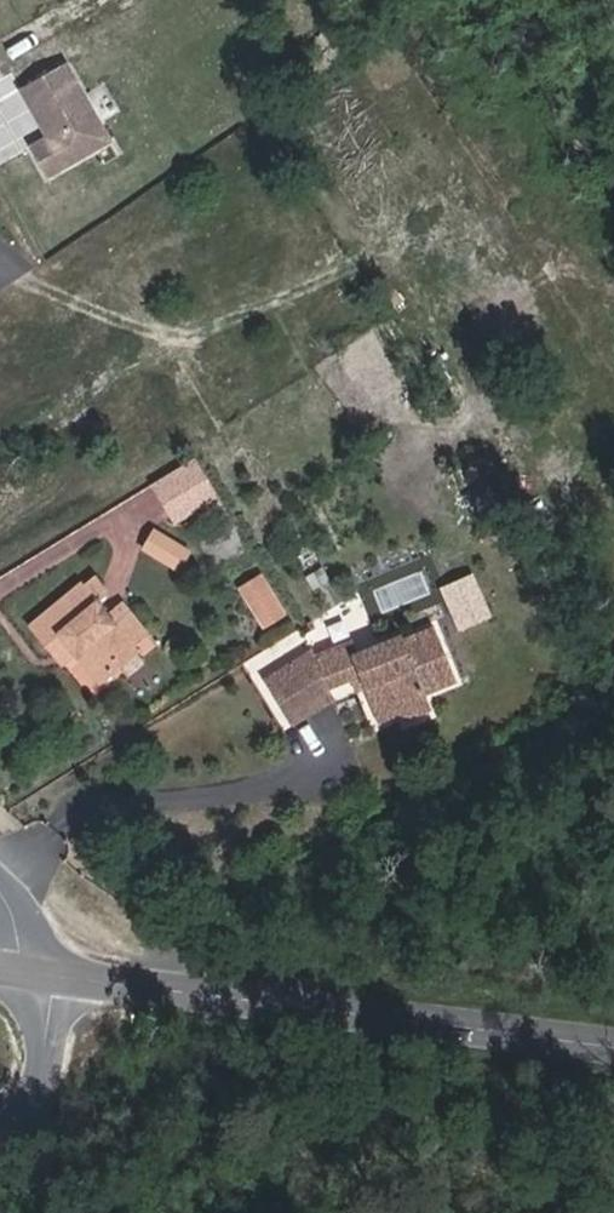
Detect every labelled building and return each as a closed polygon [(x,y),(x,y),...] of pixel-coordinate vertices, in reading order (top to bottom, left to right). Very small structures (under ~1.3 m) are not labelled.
[(27,149),(43,177),(103,144),(60,68),(15,93),(36,129),(41,126),(47,138),(42,141),(27,149)] [(42,141),(47,138),(41,126),(36,129),(42,141)] [(214,495),(193,462),(155,486),(174,519),(214,495)] [(178,565),(188,547),(155,529),(145,547),(178,565)] [(385,610),(435,591),(426,568),(376,587),(385,610)] [(438,585),(459,629),(495,611),(473,568),(438,585)] [(282,612),(260,576),(240,588),(263,624),(282,612)] [(145,635),(120,603),(105,615),(93,601),(107,591),(95,577),(82,587),(80,585),(30,625),(55,655),(68,644),(73,651),(98,681),(117,665),(112,659),(127,646),(128,648),(130,647),(145,635)] [(455,681),(433,627),(401,639),(399,634),(355,652),(339,658),(334,645),(314,654),(310,648),(262,679),(285,716),(327,688),(350,678),(357,674),(364,689),(373,712),(396,703),(399,713),(403,720),(430,709),(424,694),(455,681)] [(355,652),(350,638),(334,645),(339,658),(355,652)] [(60,661),(73,651),(68,644),(55,655),(60,661)] [(125,675),(141,661),(130,647),(128,648),(127,646),(112,659),(117,665),(125,675)] [(364,689),(357,674),(350,678),(355,692),(364,689)] [(333,698),(327,688),(285,716),(290,725),(333,698)] [(399,713),(396,703),(373,712),(377,722),(399,713)]
